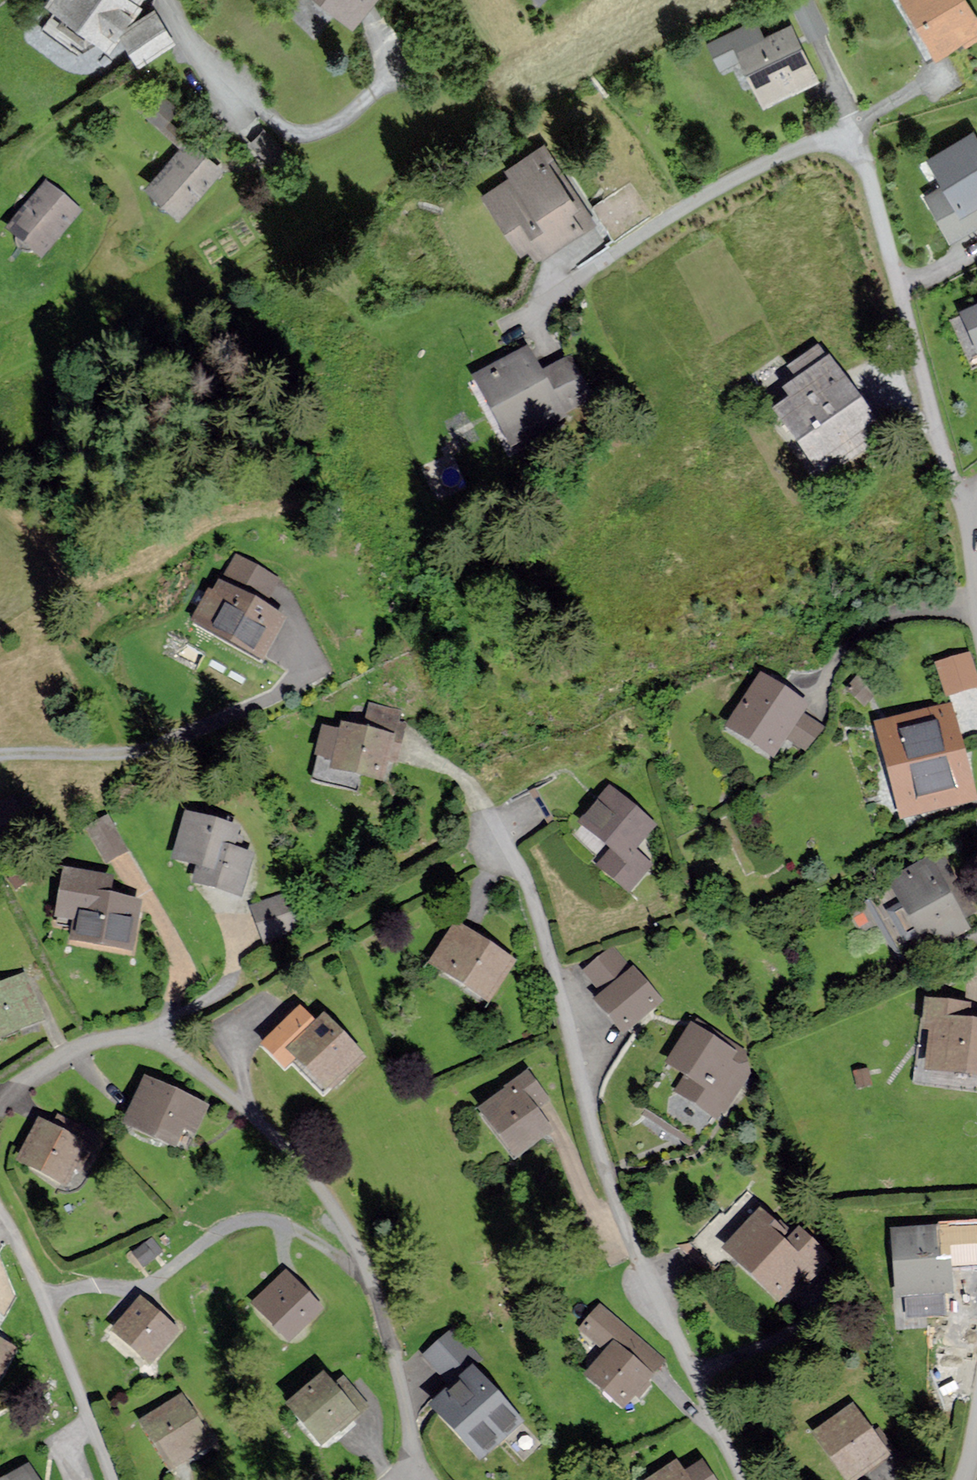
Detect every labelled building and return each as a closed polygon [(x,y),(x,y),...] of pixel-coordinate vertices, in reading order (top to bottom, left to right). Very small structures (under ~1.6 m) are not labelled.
[(141,0),(54,0),(50,7),(110,49),(139,9),(136,7),(141,0)] [(353,25),(372,0),(322,0),(353,25)] [(937,57),(976,33),(976,24),(962,0),(902,0),(937,57)] [(127,37),(141,63),(176,44),(161,18),(127,37)] [(755,24),(710,45),(722,71),(743,61),(764,106),(816,82),(791,28),(763,40),(755,24)] [(166,133),(168,130),(186,147),(150,184),(184,216),(226,172),(195,143),(198,139),(177,119),(181,116),(161,96),(145,113),(166,133)] [(271,128),(253,145),(278,173),(296,157),(271,128)] [(974,135),(929,160),(945,188),(927,198),(951,240),(976,226),(976,141),(974,135)] [(590,228),(542,150),(505,173),(511,182),(484,198),(520,256),(531,249),(538,260),(590,228)] [(50,184),(10,234),(44,261),(84,211),(50,184)] [(962,318),(976,355),(976,312),(962,318)] [(533,352),(476,380),(513,455),(570,428),(533,352)] [(884,442),(821,354),(792,374),(801,387),(787,397),(794,407),(778,418),(825,484),(884,442)] [(263,656),(285,617),(260,604),(275,577),(238,557),(214,598),(209,595),(196,619),(208,625),(263,656)] [(949,696),(976,688),(976,671),(973,657),(940,666),(949,696)] [(762,674),(729,725),(772,752),(805,701),(762,674)] [(397,760),(400,743),(392,741),(399,710),(371,704),(366,728),(344,723),(342,730),(323,726),(317,753),(334,757),(332,765),(383,776),(387,757),(397,760)] [(878,725),(901,814),(972,795),(948,707),(878,725)] [(650,863),(633,848),(653,825),(610,788),(582,821),(614,848),(600,864),(629,888),(650,863)] [(200,868),(196,886),(245,899),(255,858),(238,853),(243,832),(188,818),(176,862),(200,868)] [(125,853),(107,823),(89,833),(108,864),(125,853)] [(937,859),(892,883),(927,948),(972,924),(937,859)] [(108,900),(111,883),(66,875),(57,921),(81,925),(78,941),(106,946),(105,951),(132,956),(141,906),(108,900)] [(291,896),(253,909),(266,947),(304,934),(291,896)] [(458,925),(435,959),(488,994),(510,960),(458,925)] [(604,993),(598,998),(623,1029),(660,999),(635,967),(629,972),(611,949),(585,970),(604,993)] [(48,1022),(28,977),(0,989),(0,1042),(48,1022)] [(932,1065),(976,1071),(976,1024),(967,1023),(969,1006),(928,1000),(925,1026),(936,1027),(932,1065)] [(329,1021),(291,1055),(331,1100),(369,1067),(329,1021)] [(677,1089),(719,1115),(753,1061),(692,1023),(669,1060),(688,1072),(677,1089)] [(532,1078),(484,1114),(518,1161),(567,1126),(532,1078)] [(149,1084),(128,1127),(190,1157),(211,1113),(149,1084)] [(45,1121),(21,1165),(67,1190),(91,1146),(45,1121)] [(761,1210),(725,1246),(778,1296),(798,1276),(806,1283),(830,1259),(798,1229),(790,1237),(761,1210)] [(952,1234),(951,1230),(894,1234),(899,1302),(908,1301),(910,1317),(944,1315),(943,1297),(953,1296),(951,1269),(976,1267),(976,1232),(952,1234)] [(289,1273),(253,1307),(294,1348),(329,1314),(289,1273)] [(140,1301),(114,1333),(155,1367),(182,1334),(140,1301)] [(663,1364),(597,1312),(581,1333),(608,1354),(587,1381),(626,1411),(663,1364)] [(17,1352),(0,1343),(0,1382),(17,1352)] [(480,1375),(437,1412),(479,1460),(522,1424),(480,1375)] [(327,1377),(289,1409),(324,1450),(362,1417),(327,1377)] [(188,1402),(146,1424),(173,1475),(215,1453),(188,1402)] [(814,1440),(844,1479),(863,1479),(891,1460),(854,1410),(814,1440)] [(677,1467),(658,1479),(685,1479),(677,1467)] [(12,1479),(39,1479),(32,1468),(12,1479)] [(702,1469),(685,1479),(710,1479),(702,1469)]
